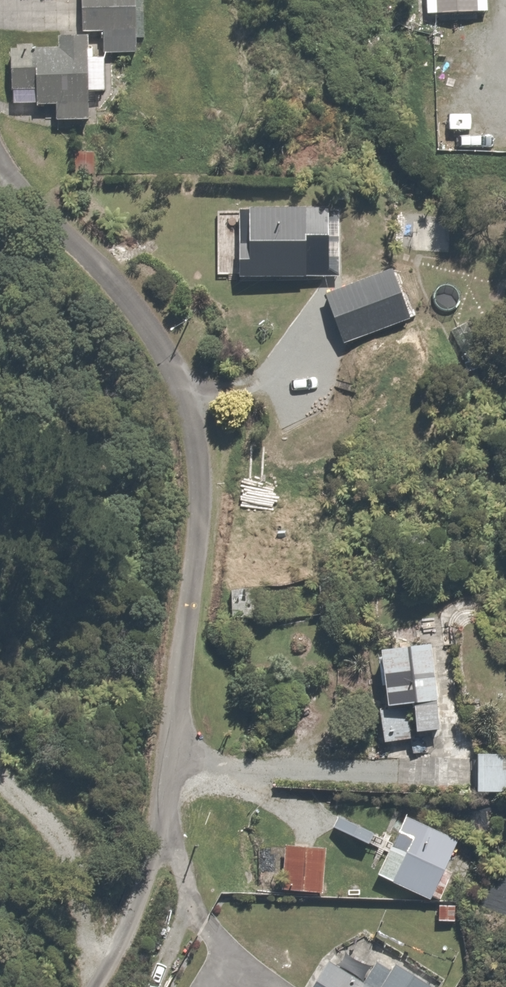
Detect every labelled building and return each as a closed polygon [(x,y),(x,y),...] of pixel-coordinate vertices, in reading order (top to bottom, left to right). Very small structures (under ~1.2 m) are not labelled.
[(92,35),(112,34),(113,52),(148,51),(146,0),(91,0),(92,35)] [(432,18),(494,16),(494,0),(432,0),(432,18)] [(65,52),(17,54),(19,108),(65,107),(66,126),(98,125),(96,97),(113,96),(112,59),(101,59),(100,40),(65,42),(65,52)] [(348,211),(224,212),(221,212),(222,265),(245,265),(246,280),(348,279),(348,211)] [(465,223),(421,221),(419,255),(464,257),(465,223)] [(408,272),(335,295),(351,344),(423,322),(408,272)] [(269,617),(269,586),(234,585),(233,616),(269,617)] [(431,636),(379,642),(383,677),(377,678),(384,741),(415,738),(414,726),(440,724),(431,636)] [(457,639),(437,640),(440,684),(460,682),(457,639)] [(475,783),(505,783),(505,746),(475,746),(475,752),(468,752),(468,783),(475,783)] [(462,838),(406,811),(377,870),(443,901),(458,870),(449,865),(462,838)] [(339,866),(339,845),(326,845),(326,841),(287,841),(287,846),(273,846),(273,877),(282,877),(282,892),(327,892),(327,866),(339,866)] [(333,949),(308,986),(428,986),(432,980),(394,955),(377,981),(365,973),(372,963),(349,947),(343,955),(333,949)] [(0,975),(0,986),(33,986),(33,984),(0,975)]
